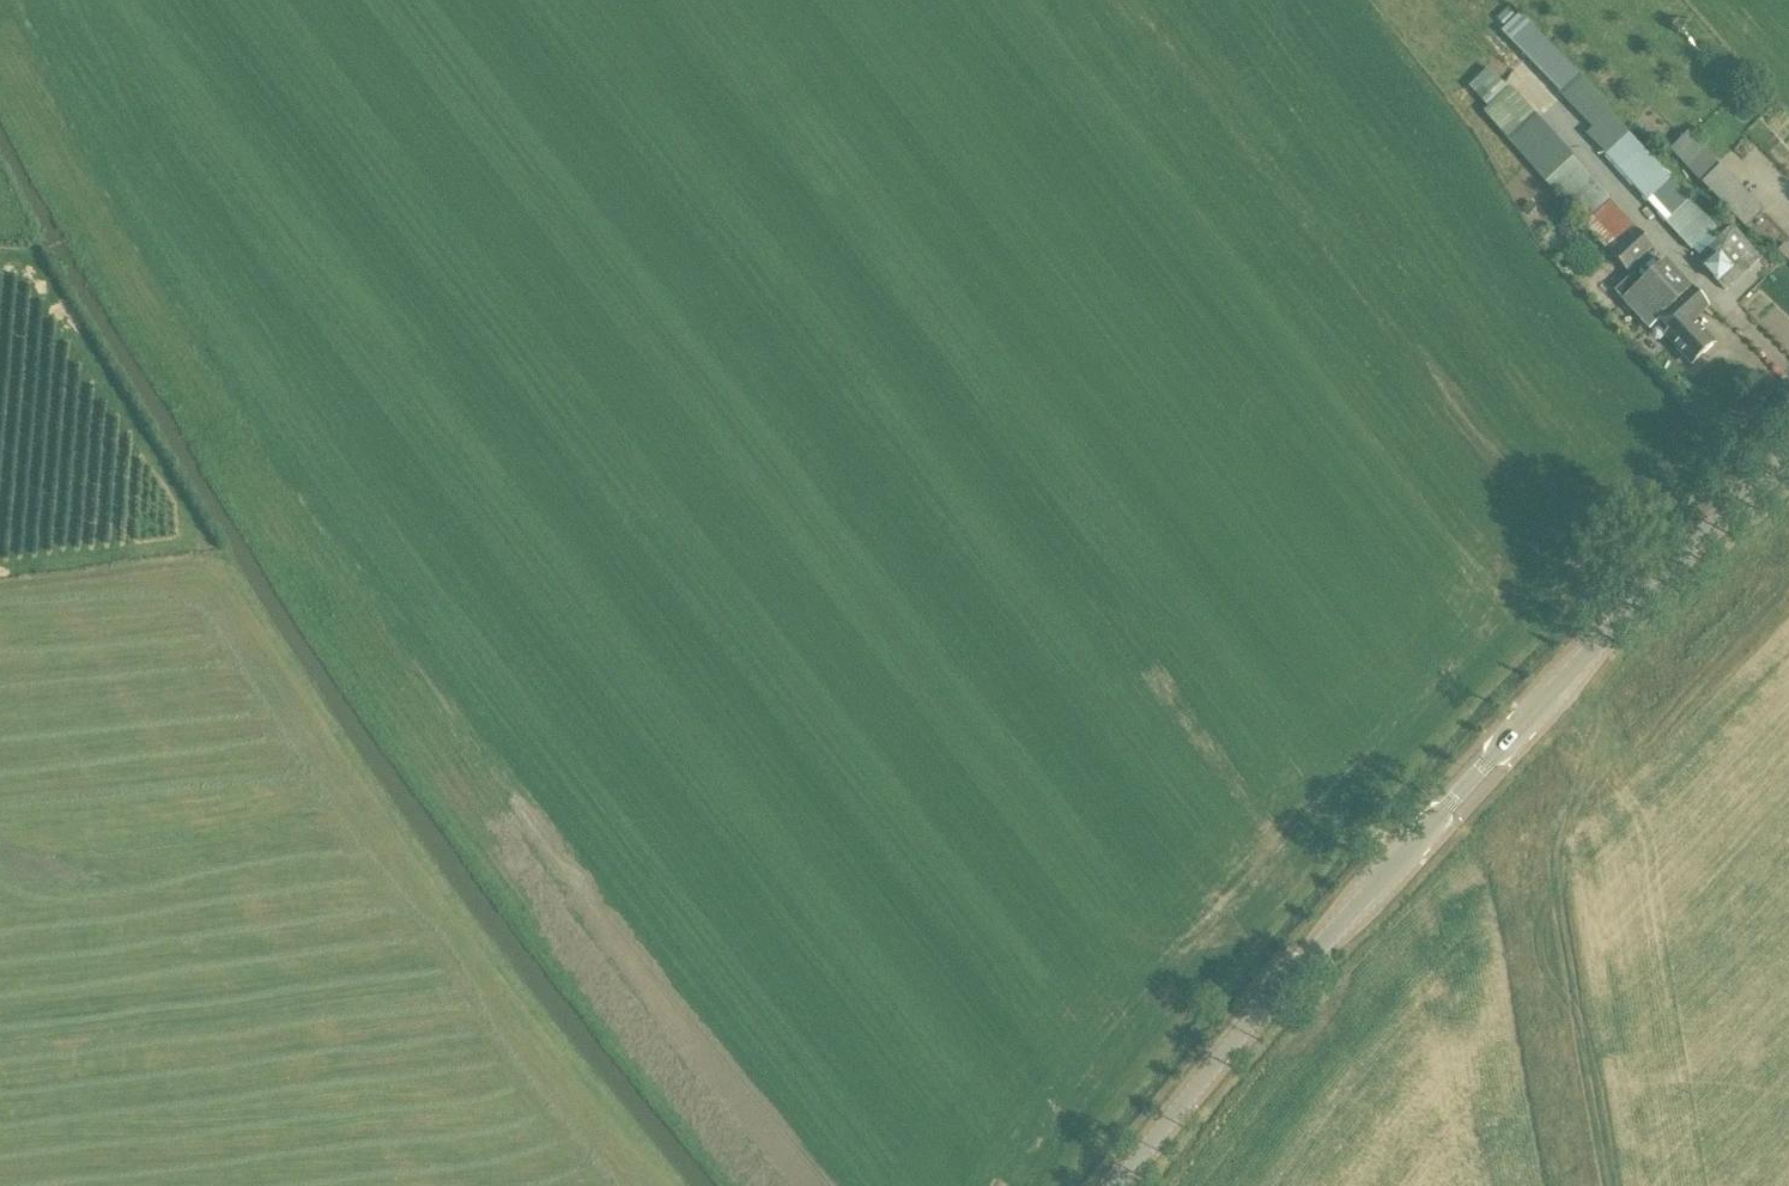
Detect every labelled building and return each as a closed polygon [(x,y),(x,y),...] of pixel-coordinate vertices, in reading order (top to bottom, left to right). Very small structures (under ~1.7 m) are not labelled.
[(1576,78),(1578,75),(1577,73),(1520,15),(1501,33),(1526,59),(1559,93),(1594,128),(1588,135),(1607,155),(1605,157),(1691,251),(1715,228),(1576,78)] [(1483,110),(1627,272),(1653,248),(1510,84),(1507,87),(1489,67),(1469,84),(1487,106),(1483,110)] [(1720,167),(1688,134),(1670,151),(1746,230),(1764,213),(1720,167)] [(1550,204),(1549,213),(1559,215),(1560,206),(1550,204)] [(1572,215),(1557,220),(1561,232),(1576,228),(1572,215)] [(1761,259),(1733,226),(1697,258),(1725,291),(1761,259)] [(1666,262),(1645,282),(1642,278),(1639,281),(1633,275),(1615,292),(1650,330),(1655,325),(1692,290),(1666,262)] [(1692,290),(1655,325),(1693,365),(1714,346),(1691,322),(1707,307),(1692,290)]
